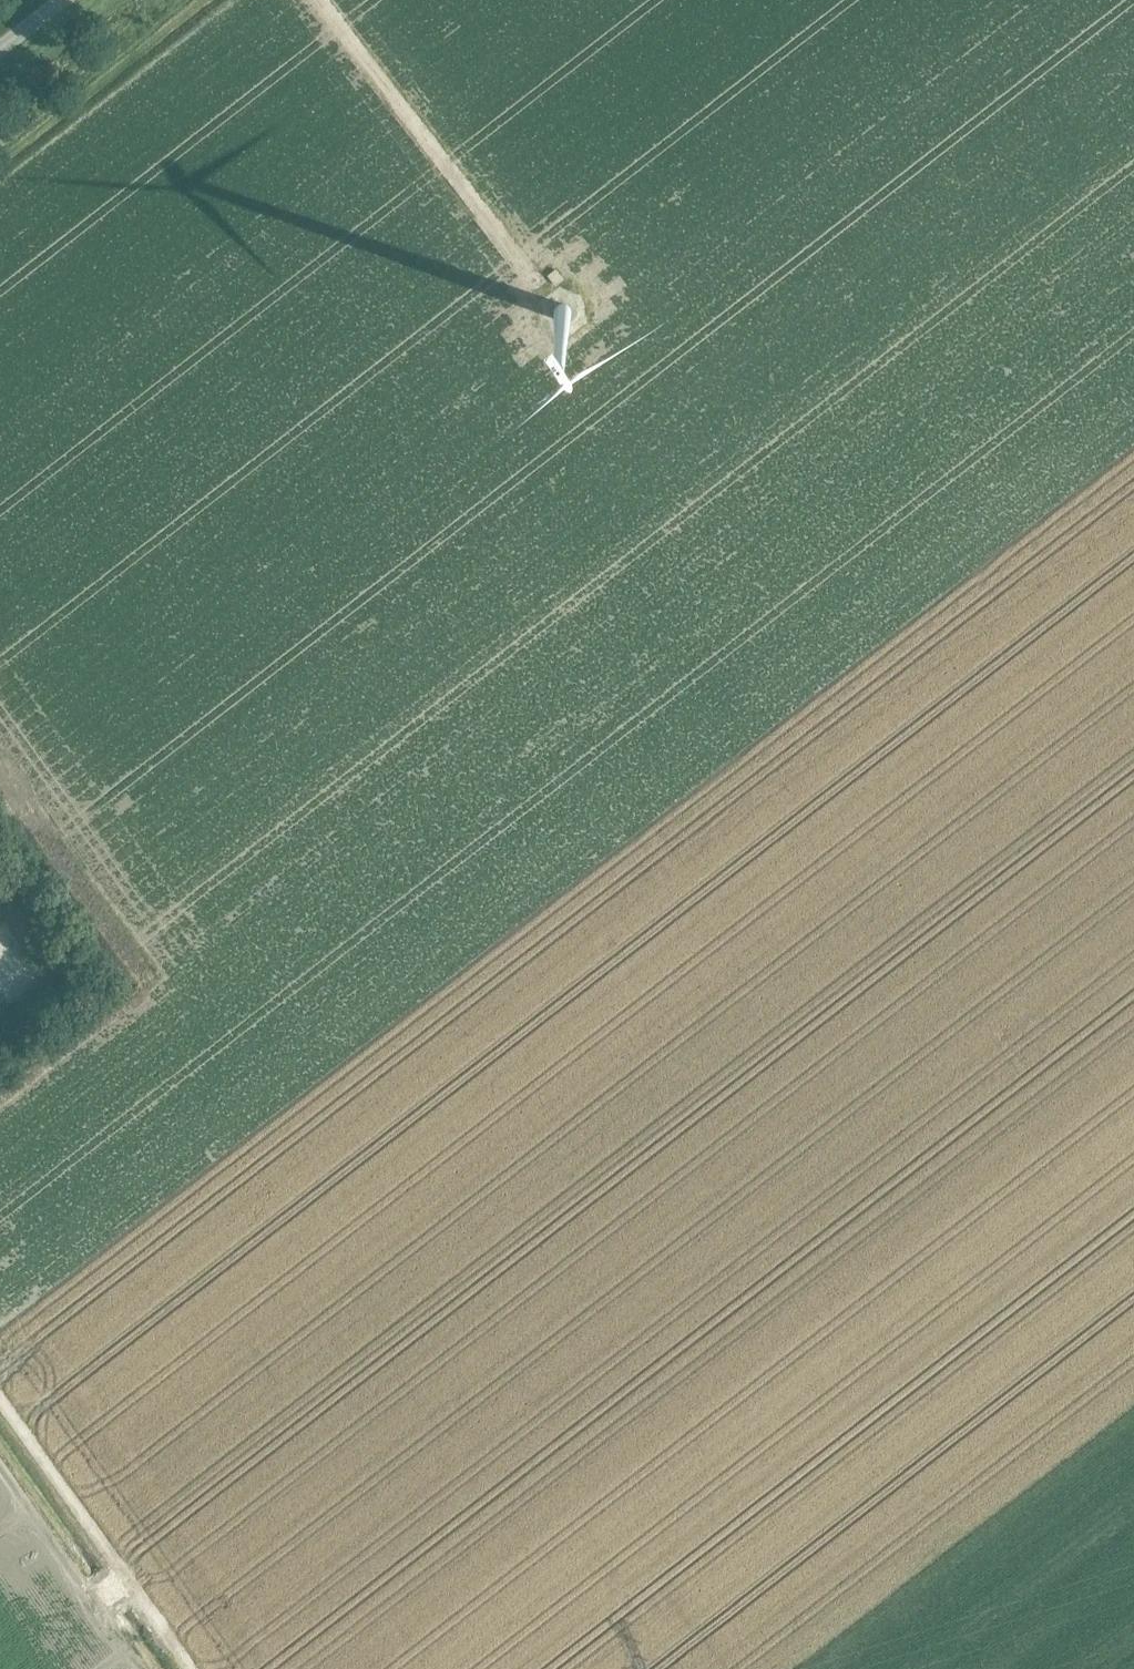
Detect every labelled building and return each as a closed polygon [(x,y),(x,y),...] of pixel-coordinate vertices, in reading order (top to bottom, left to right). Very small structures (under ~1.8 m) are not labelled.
[(540,321),(570,318),(568,302),(538,305),(540,321)]
